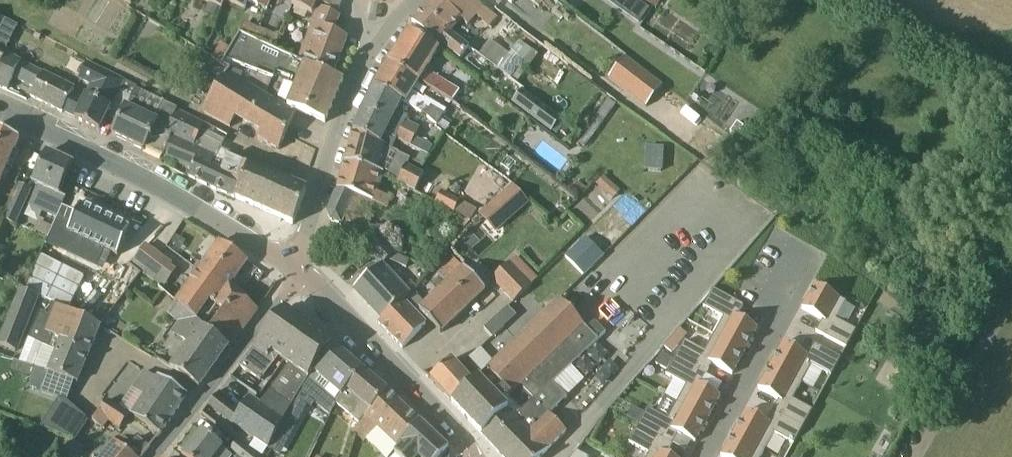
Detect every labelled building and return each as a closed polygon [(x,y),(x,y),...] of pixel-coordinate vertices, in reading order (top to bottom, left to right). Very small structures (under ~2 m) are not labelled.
[(224,1),(225,0),(202,0),(221,9),(224,1)] [(224,1),(242,10),(246,2),(267,10),(272,0),(225,0),(224,1)] [(318,3),(339,11),(342,3),(340,2),(341,0),(293,0),(291,4),(313,15),(317,6),(318,3)] [(498,17),(476,0),(435,0),(425,9),(518,81),(544,47),(520,30),(513,40),(517,44),(509,54),(474,27),(468,34),(458,26),(463,21),(470,26),(477,17),(489,27),(498,17)] [(650,9),(637,0),(627,15),(640,24),(650,9)] [(655,9),(661,0),(641,0),(655,9)] [(783,10),(790,0),(768,0),(783,10)] [(205,13),(215,17),(218,8),(208,4),(205,13)] [(298,59),(333,75),(348,37),(333,31),(340,16),(318,7),(311,24),(313,25),(298,59)] [(516,83),(518,81),(425,9),(412,22),(439,47),(441,44),(461,59),(469,48),(516,83)] [(440,50),(435,47),(409,31),(389,61),(416,78),(421,82),(451,103),(460,91),(427,70),(440,50)] [(272,47),(255,39),(239,32),(225,58),(273,77),(275,71),(292,78),(290,84),(296,87),(288,107),(323,122),(325,123),(343,80),(333,76),(333,75),(298,59),(298,60),(272,47)] [(13,78),(21,62),(0,52),(0,87),(7,91),(13,78)] [(625,56),(608,78),(646,106),(662,85),(625,56)] [(108,116),(126,82),(87,61),(78,79),(89,85),(83,98),(73,118),(100,131),(108,116)] [(414,93),(421,82),(416,78),(389,61),(373,85),(401,104),(402,102),(437,125),(446,111),(425,97),(423,99),(414,93)] [(72,93),(74,89),(21,62),(13,78),(34,89),(30,96),(62,112),(73,118),(83,98),(72,93)] [(279,150),(295,114),(226,72),(206,104),(202,111),(230,127),(236,117),(260,131),(255,139),(279,150)] [(539,81),(533,91),(547,101),(554,91),(539,81)] [(176,113),(178,109),(126,82),(108,116),(119,121),(112,136),(144,151),(145,149),(163,158),(172,137),(165,133),(176,113)] [(390,125),(415,138),(420,128),(406,121),(408,117),(397,112),(401,104),(373,85),(363,111),(390,125)] [(512,102),(551,132),(552,131),(556,134),(564,123),(560,120),(562,118),(522,88),(512,102)] [(396,141),(410,147),(415,138),(390,125),(363,111),(354,131),(392,149),(396,141)] [(221,147),(199,136),(203,127),(176,113),(165,133),(172,137),(225,165),(221,173),(242,183),(235,198),(262,210),(269,195),(255,188),(262,172),(229,158),(231,154),(221,149),(221,147)] [(737,137),(744,127),(737,122),(730,132),(737,137)] [(8,165),(19,140),(0,131),(0,161),(8,165)] [(424,175),(408,166),(384,152),(354,131),(345,162),(384,174),(397,183),(416,192),(424,175)] [(193,169),(189,177),(211,188),(235,198),(242,183),(221,173),(225,165),(172,137),(163,158),(193,169)] [(66,198),(59,195),(73,164),(46,152),(32,184),(37,186),(29,205),(57,218),(66,198)] [(416,162),(423,166),(428,155),(422,152),(416,162)] [(392,199),(378,193),(384,174),(345,162),(337,189),(328,212),(331,221),(341,225),(342,223),(348,226),(362,229),(374,203),(388,210),(392,199)] [(307,191),(288,183),(262,172),(255,188),(269,195),(262,210),(294,224),(307,191)] [(583,185),(578,180),(569,190),(574,195),(577,198),(586,188),(584,186),(583,185)] [(20,184),(4,218),(15,224),(31,190),(20,184)] [(495,233),(530,203),(513,184),(482,211),(478,214),(495,233)] [(443,192),(438,202),(473,218),(478,208),(443,192)] [(572,203),(584,221),(594,215),(588,205),(595,201),(589,193),(572,203)] [(113,212),(79,196),(67,221),(101,237),(113,212)] [(381,238),(362,229),(348,226),(341,240),(372,254),(373,255),(381,238)] [(381,237),(381,238),(373,255),(381,264),(382,265),(388,260),(407,268),(410,260),(395,253),(396,253),(381,237)] [(604,255),(600,252),(586,238),(566,257),(584,275),(604,255)] [(216,306),(229,289),(248,262),(219,242),(175,302),(186,312),(202,326),(203,325),(216,306)] [(130,264),(157,285),(172,265),(146,246),(130,264)] [(45,256),(30,288),(70,307),(86,274),(45,256)] [(521,274),(510,263),(492,280),(503,292),(521,274)] [(382,320),(405,289),(382,265),(381,264),(354,289),(382,320)] [(441,333),(486,291),(460,264),(444,281),(446,283),(418,310),(441,333)] [(514,303),(532,285),(521,274),(503,292),(514,303)] [(817,329),(847,346),(857,328),(838,317),(847,300),(814,281),(802,305),(823,317),(817,329)] [(20,289),(0,338),(0,345),(17,351),(38,297),(20,289)] [(229,289),(216,306),(224,312),(210,330),(203,325),(202,326),(229,348),(243,330),(244,329),(257,311),(258,312),(259,311),(229,289)] [(413,292),(410,295),(405,289),(382,320),(378,323),(403,349),(426,322),(413,310),(422,300),(413,292)] [(713,335),(745,350),(758,328),(737,318),(743,306),(711,290),(702,308),(723,318),(713,335)] [(587,330),(558,300),(494,363),(491,360),(448,398),(503,456),(541,456),(566,432),(549,415),(566,398),(553,384),(605,333),(595,322),(587,330)] [(77,381),(100,327),(87,320),(53,304),(48,316),(39,313),(29,338),(39,342),(50,347),(56,333),(65,337),(52,370),(77,381)] [(263,377),(279,355),(285,359),(295,344),(291,340),(304,324),(284,310),(239,366),(260,380),(263,377)] [(229,348),(202,326),(186,312),(170,332),(185,344),(170,367),(199,388),(229,348)] [(493,338),(505,327),(496,318),(484,328),(493,338)] [(298,389),(331,343),(304,324),(291,340),(295,344),(285,359),(290,362),(274,385),(259,405),(251,398),(233,421),(269,448),(270,446),(294,394),(298,389)] [(39,342),(29,338),(21,358),(52,370),(65,337),(56,333),(50,347),(39,342)] [(704,352),(683,342),(676,359),(705,374),(711,363),(732,374),(745,350),(713,335),(704,352)] [(678,346),(670,339),(664,346),(672,353),(678,346)] [(770,363),(802,380),(811,363),(832,374),(841,357),(811,340),(804,351),(783,339),(770,363)] [(331,343),(298,389),(300,391),(311,399),(319,390),(336,405),(346,392),(362,370),(331,343)] [(448,398),(491,360),(480,349),(460,369),(452,359),(430,379),(448,398)] [(667,370),(674,359),(662,353),(656,363),(667,370)] [(678,403),(708,419),(720,396),(700,386),(705,374),(676,359),(666,376),(686,387),(678,403)] [(44,389),(51,373),(14,360),(14,362),(11,369),(28,375),(32,376),(29,386),(43,391),(44,389)] [(771,408),(802,425),(812,407),(793,397),(802,380),(770,363),(758,386),(778,397),(771,408)] [(910,395),(920,378),(905,369),(895,386),(910,395)] [(77,381),(52,370),(51,373),(44,389),(68,399),(77,381)] [(349,416),(359,423),(388,392),(362,370),(346,392),(352,397),(348,401),(356,408),(349,416)] [(144,372),(132,389),(143,396),(130,415),(160,435),(188,396),(157,377),(156,379),(144,372)] [(403,439),(417,420),(388,392),(359,423),(352,432),(355,434),(364,442),(377,428),(397,446),(403,439)] [(59,399),(40,428),(72,440),(86,419),(68,402),(59,399)] [(130,415),(119,407),(108,400),(92,421),(103,429),(108,423),(119,430),(130,415)] [(648,408),(638,426),(667,442),(673,430),(693,440),(708,419),(678,403),(668,419),(648,408)] [(638,423),(644,413),(633,407),(627,417),(638,423)] [(733,433),(764,449),(773,432),(793,443),(802,425),(771,408),(765,420),(746,410),(733,433)] [(274,439),(286,446),(297,426),(298,425),(299,423),(286,416),(283,422),(274,439)] [(448,450),(417,420),(403,439),(397,446),(399,448),(394,454),(398,456),(449,456),(449,454),(448,450)] [(661,453),(667,442),(638,426),(629,443),(648,453),(646,456),(668,456),(661,453)] [(227,454),(222,449),(223,448),(202,431),(182,456),(183,456),(259,456),(238,440),(227,454)] [(764,449),(733,433),(721,456),(723,456),(760,456),(764,449)] [(150,448),(137,438),(132,445),(125,439),(120,445),(113,440),(109,446),(99,456),(142,456),(150,448)] [(64,453),(71,456),(79,456),(85,447),(72,440),(64,453)]
